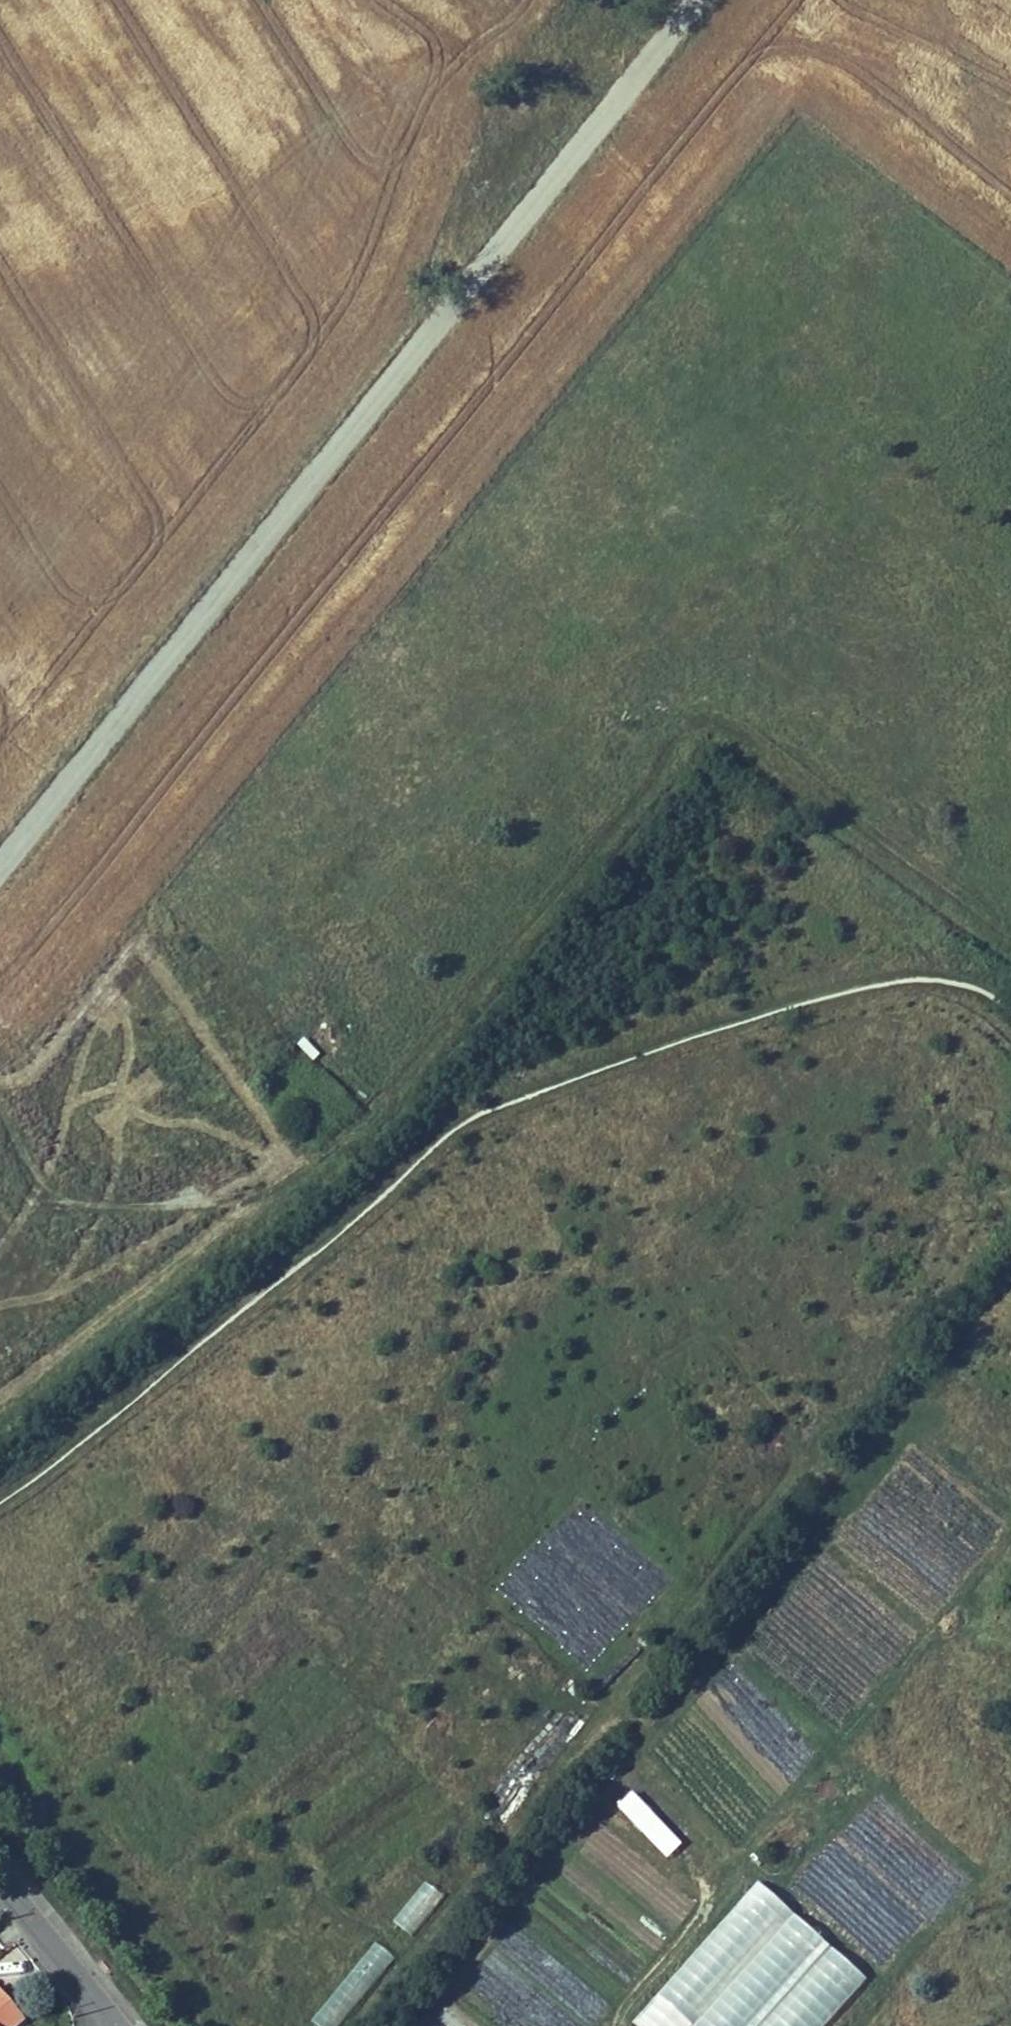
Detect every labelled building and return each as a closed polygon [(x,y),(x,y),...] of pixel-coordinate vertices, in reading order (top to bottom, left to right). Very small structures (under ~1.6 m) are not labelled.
[(653,1842),(668,1826),(631,1791),(616,1807),(653,1842)] [(501,1829),(513,1810),(499,1802),(487,1820),(501,1829)] [(422,1878),(392,1921),(414,1936),(443,1893),(422,1878)] [(757,1879),(630,2021),(636,2025),(823,2025),(867,1976),(757,1879)] [(395,1957),(374,1940),(310,2019),(319,2025),(339,2025),(395,1957)] [(25,2019),(0,1988),(0,2025),(16,2025),(25,2019)]
